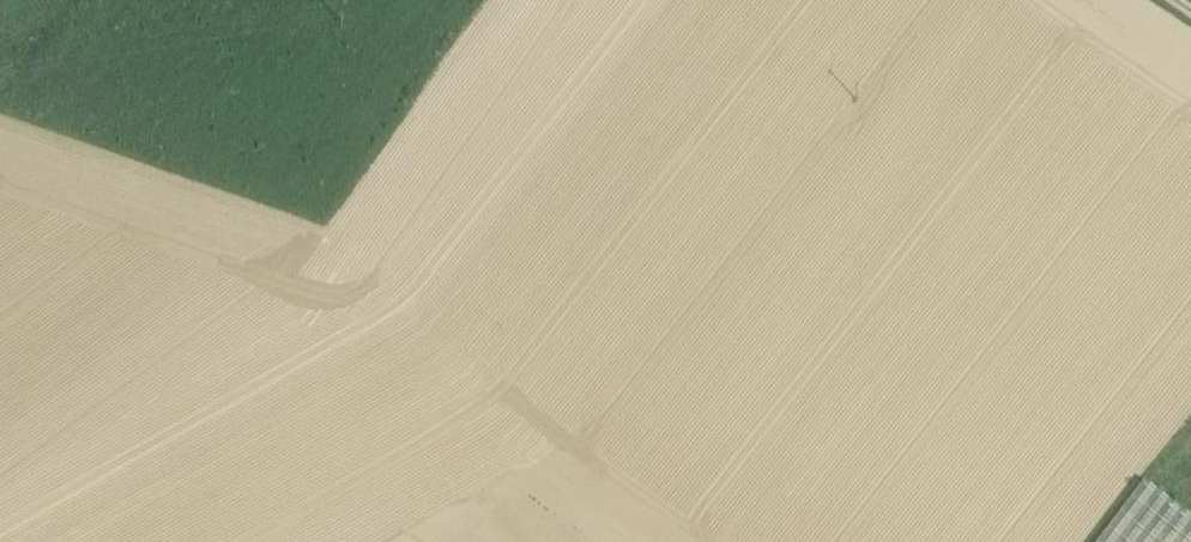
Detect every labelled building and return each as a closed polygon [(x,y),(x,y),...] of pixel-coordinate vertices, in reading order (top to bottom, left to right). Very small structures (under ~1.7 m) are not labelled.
[(1144,484),(1100,541),(1190,541),(1190,520),(1144,484)]
